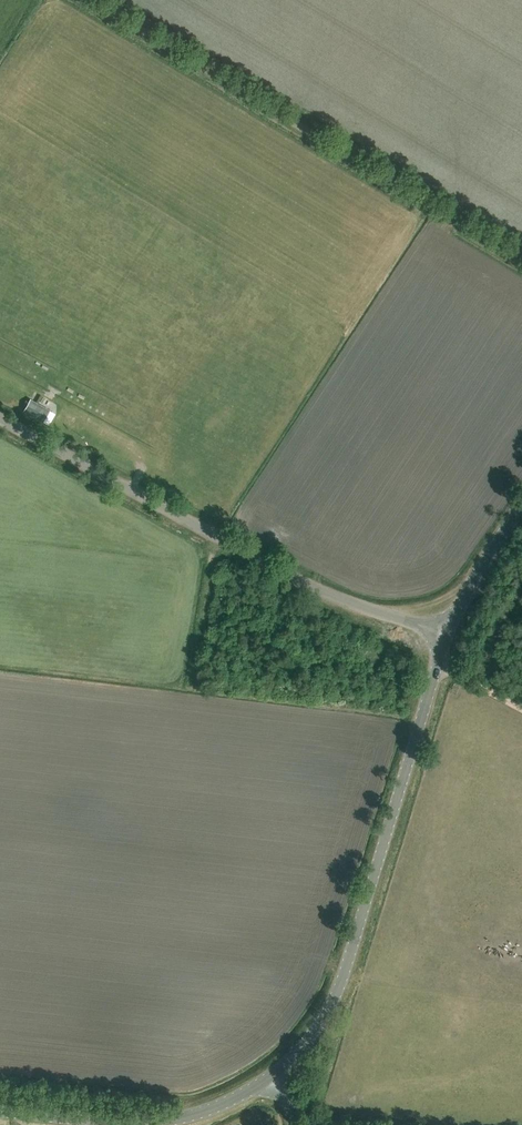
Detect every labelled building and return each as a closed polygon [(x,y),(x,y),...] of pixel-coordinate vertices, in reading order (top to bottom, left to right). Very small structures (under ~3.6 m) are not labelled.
[(50,410),(30,399),(23,412),(43,423),(50,410)]
